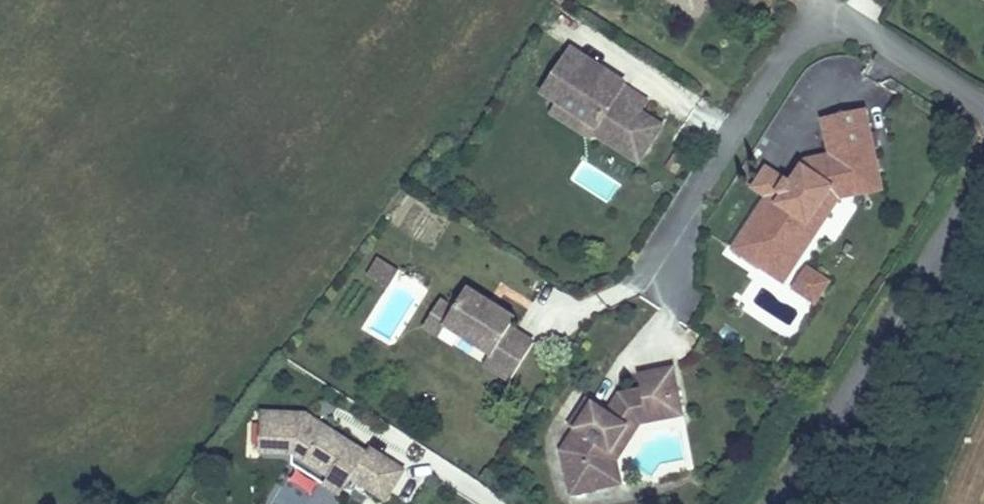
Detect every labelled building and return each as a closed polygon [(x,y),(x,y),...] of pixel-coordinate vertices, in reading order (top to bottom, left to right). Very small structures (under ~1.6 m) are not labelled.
[(571,33),(543,77),(558,87),(595,110),(591,115),(637,144),(660,109),(639,96),(620,83),(617,76),(622,69),(623,67),(571,33)] [(646,85),(622,69),(617,76),(620,83),(639,96),(646,85)] [(595,110),(558,87),(552,97),(588,120),(591,115),(595,110)] [(863,88),(821,97),(829,134),(804,140),(790,162),(786,160),(778,171),(783,174),(778,182),(768,176),(733,228),(771,253),(806,201),(818,209),(839,176),(829,170),(832,164),(864,157),(861,144),(875,141),(863,88)] [(829,170),(839,176),(853,173),(881,168),(875,141),(861,144),(864,157),(832,164),(829,170)] [(786,160),(766,147),(753,166),(768,176),(778,182),(783,174),(778,171),(786,160)] [(806,201),(771,253),(784,261),(818,209),(806,201)] [(792,267),(803,274),(817,252),(806,245),(792,267)] [(817,252),(803,274),(815,282),(829,260),(817,252)] [(377,257),(367,273),(382,283),(393,268),(377,257)] [(393,268),(382,283),(387,286),(397,271),(393,268)] [(455,312),(446,326),(492,355),(500,360),(493,371),(510,381),(533,345),(510,330),(515,322),(468,292),(455,312)] [(446,326),(455,312),(442,304),(427,329),(440,337),(446,326)] [(575,406),(561,427),(569,471),(612,463),(607,435),(636,393),(683,384),(676,345),(639,351),(642,366),(620,370),(608,389),(604,395),(590,386),(594,379),(587,375),(570,402),(575,406)] [(492,355),(485,366),(493,371),(500,360),(492,355)] [(608,389),(594,379),(590,386),(604,395),(608,389)] [(618,438),(642,402),(685,394),(683,384),(636,393),(607,435),(612,463),(622,461),(618,438)] [(263,411),(261,449),(292,451),(329,474),(335,463),(352,473),(350,476),(386,498),(404,469),(369,447),(367,451),(326,425),(323,430),(307,421),(307,414),(263,411)] [(326,425),(307,414),(307,421),(323,430),(326,425)] [(329,474),(324,482),(340,493),(350,476),(352,473),(335,463),(329,474)]
